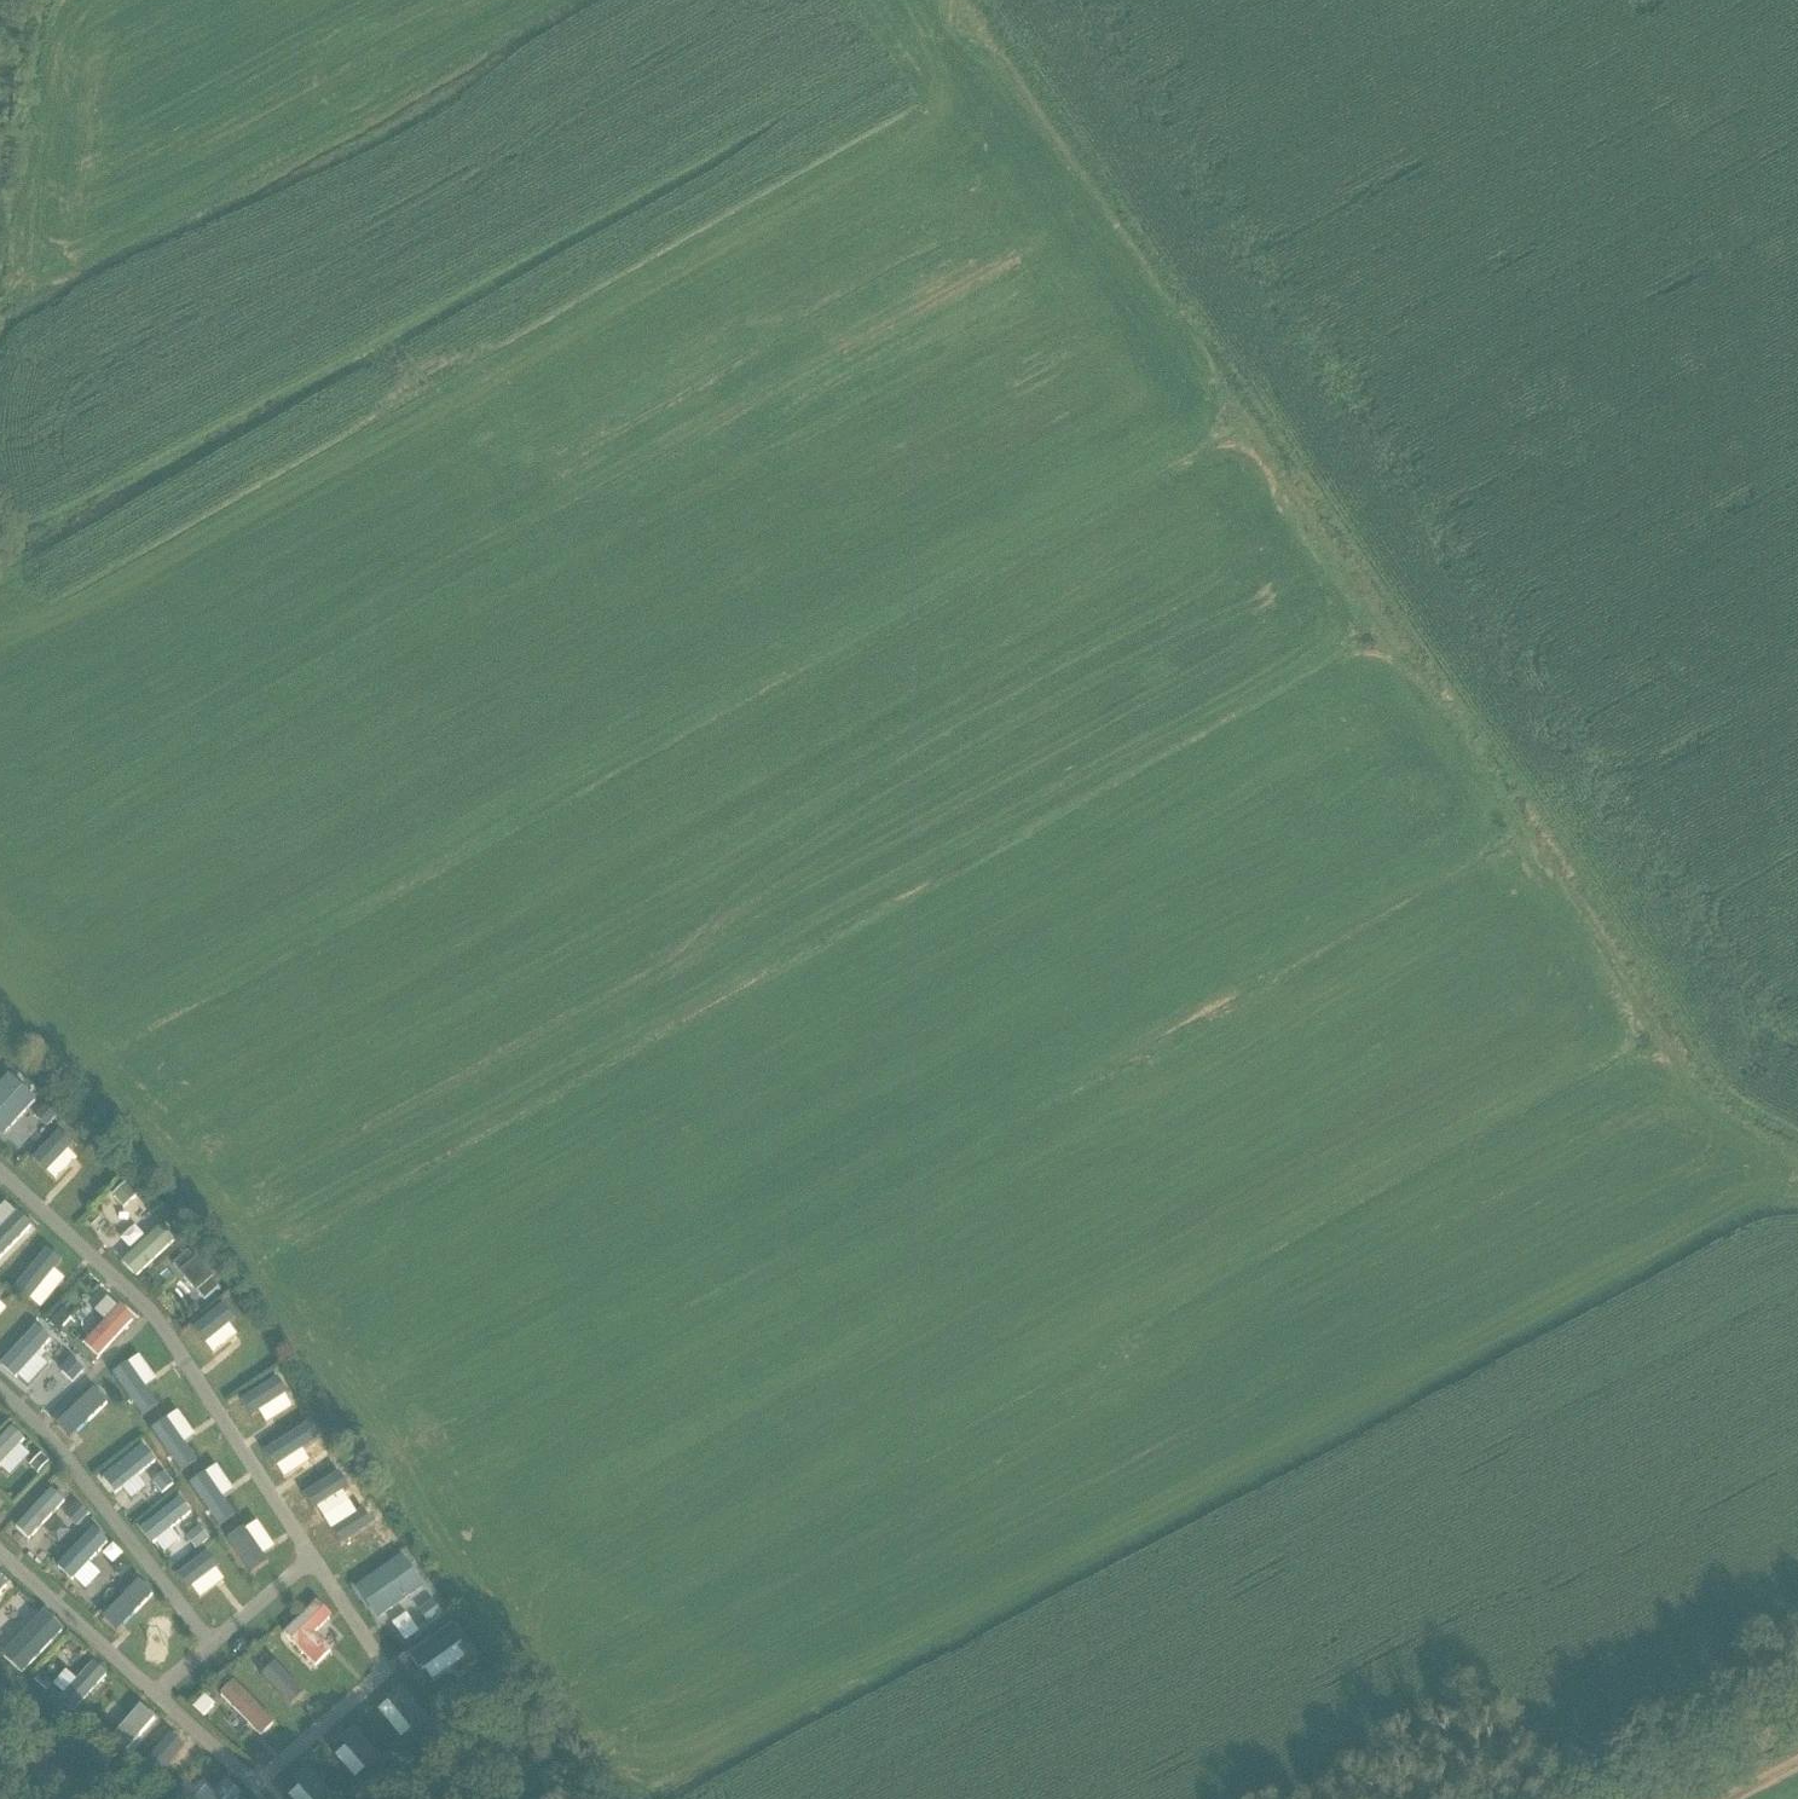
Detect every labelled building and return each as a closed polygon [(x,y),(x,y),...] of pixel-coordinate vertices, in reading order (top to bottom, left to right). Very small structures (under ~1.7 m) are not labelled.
[(13,1127),(6,1120),(24,1102),(0,1078),(0,1139),(13,1127)] [(47,1106),(37,1116),(49,1127),(59,1117),(47,1106)] [(38,1198),(81,1161),(51,1126),(8,1164),(38,1198)] [(106,1164),(96,1174),(108,1186),(118,1176),(106,1164)] [(57,1194),(70,1206),(86,1188),(74,1177),(57,1194)] [(126,1186),(114,1198),(124,1208),(136,1196),(126,1186)] [(30,1228),(16,1215),(15,1216),(4,1205),(0,1209),(0,1259),(30,1228)] [(187,1303),(205,1289),(176,1250),(158,1263),(187,1303)] [(105,1324),(84,1346),(98,1358),(132,1322),(128,1317),(123,1312),(118,1309),(118,1310),(106,1299),(93,1314),(105,1324)] [(231,1305),(218,1313),(227,1328),(240,1320),(231,1305)] [(17,1308),(7,1319),(18,1329),(28,1319),(17,1308)] [(62,1311),(54,1320),(63,1328),(71,1319),(62,1311)] [(127,1365),(111,1377),(141,1419),(157,1407),(145,1390),(128,1366),(127,1365)] [(216,1405),(227,1423),(237,1418),(242,1426),(281,1402),(264,1374),(216,1405)] [(93,1388),(57,1427),(71,1440),(73,1438),(90,1420),(108,1401),(93,1388)] [(300,1417),(288,1426),(297,1439),(309,1430),(300,1417)] [(166,1421),(150,1432),(180,1475),(196,1463),(183,1445),(166,1422),(166,1421)] [(129,1425),(116,1435),(123,1443),(124,1442),(135,1434),(135,1433),(129,1425)] [(321,1441),(292,1459),(308,1485),(337,1467),(321,1441)] [(41,1456),(30,1468),(37,1474),(48,1462),(41,1456)] [(204,1475),(188,1486),(218,1529),(234,1518),(222,1500),(205,1476),(204,1475)] [(347,1486),(337,1493),(345,1504),(355,1497),(347,1486)] [(0,1527),(0,1536),(10,1545),(50,1502),(36,1489),(0,1527)] [(146,1554),(183,1525),(161,1499),(125,1528),(146,1554)] [(61,1528),(70,1513),(55,1504),(46,1518),(61,1528)] [(79,1510),(70,1520),(78,1528),(88,1518),(79,1510)] [(56,1582),(92,1543),(75,1528),(40,1566),(56,1582)] [(199,1530),(189,1538),(198,1551),(209,1543),(199,1530)] [(338,1590),(362,1622),(409,1587),(385,1555),(338,1590)] [(121,1561),(111,1572),(122,1581),(131,1571),(121,1561)] [(83,1603),(97,1587),(84,1575),(70,1592),(83,1603)] [(432,1604),(420,1612),(430,1626),(441,1617),(432,1604)] [(388,1644),(403,1633),(388,1613),(373,1624),(388,1644)] [(43,1616),(2,1658),(21,1675),(61,1633),(43,1616)] [(396,1646),(408,1679),(450,1663),(438,1631),(396,1646)] [(182,1635),(171,1647),(178,1654),(190,1643),(182,1635)] [(270,1642),(260,1652),(267,1659),(277,1649),(270,1642)] [(257,1662),(244,1674),(282,1713),(295,1700),(294,1699),(306,1687),(286,1666),(273,1678),(257,1662)] [(473,1675),(456,1690),(469,1705),(486,1691),(473,1675)] [(204,1698),(193,1709),(203,1718),(213,1707),(204,1698)] [(398,1733),(387,1743),(396,1753),(407,1744),(398,1733)]
